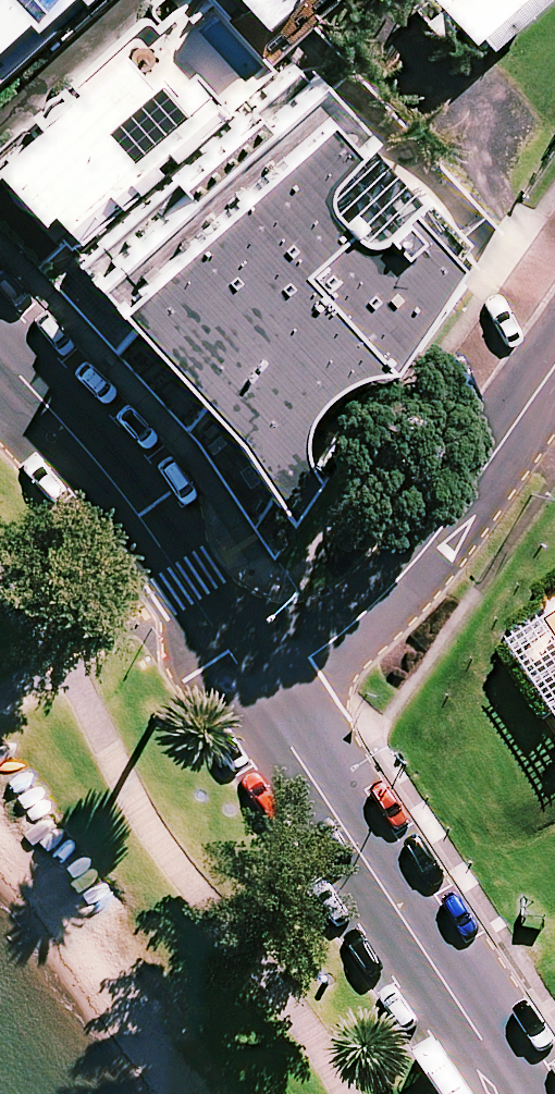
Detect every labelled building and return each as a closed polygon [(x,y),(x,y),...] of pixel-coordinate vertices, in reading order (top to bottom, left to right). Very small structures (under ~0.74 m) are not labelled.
[(148,9),(0,144),(0,171),(32,206),(41,197),(75,234),(308,22),(297,10),(308,0),(158,0),(148,9)] [(80,0),(0,0),(0,71),(80,0)] [(386,9),(426,56),(464,24),(479,41),(527,0),(398,0),(386,9)] [(231,427),(280,503),(309,461),(301,450),(296,437),(295,426),(297,413),(302,399),(313,384),(325,373),(339,364),(353,359),(369,355),(383,354),(451,250),(463,233),(416,181),(402,195),(351,138),(362,126),(314,71),(302,58),(250,105),(172,176),(78,262),(89,274),(109,296),(231,427)] [(514,647),(554,711),(554,620),(514,647)]
